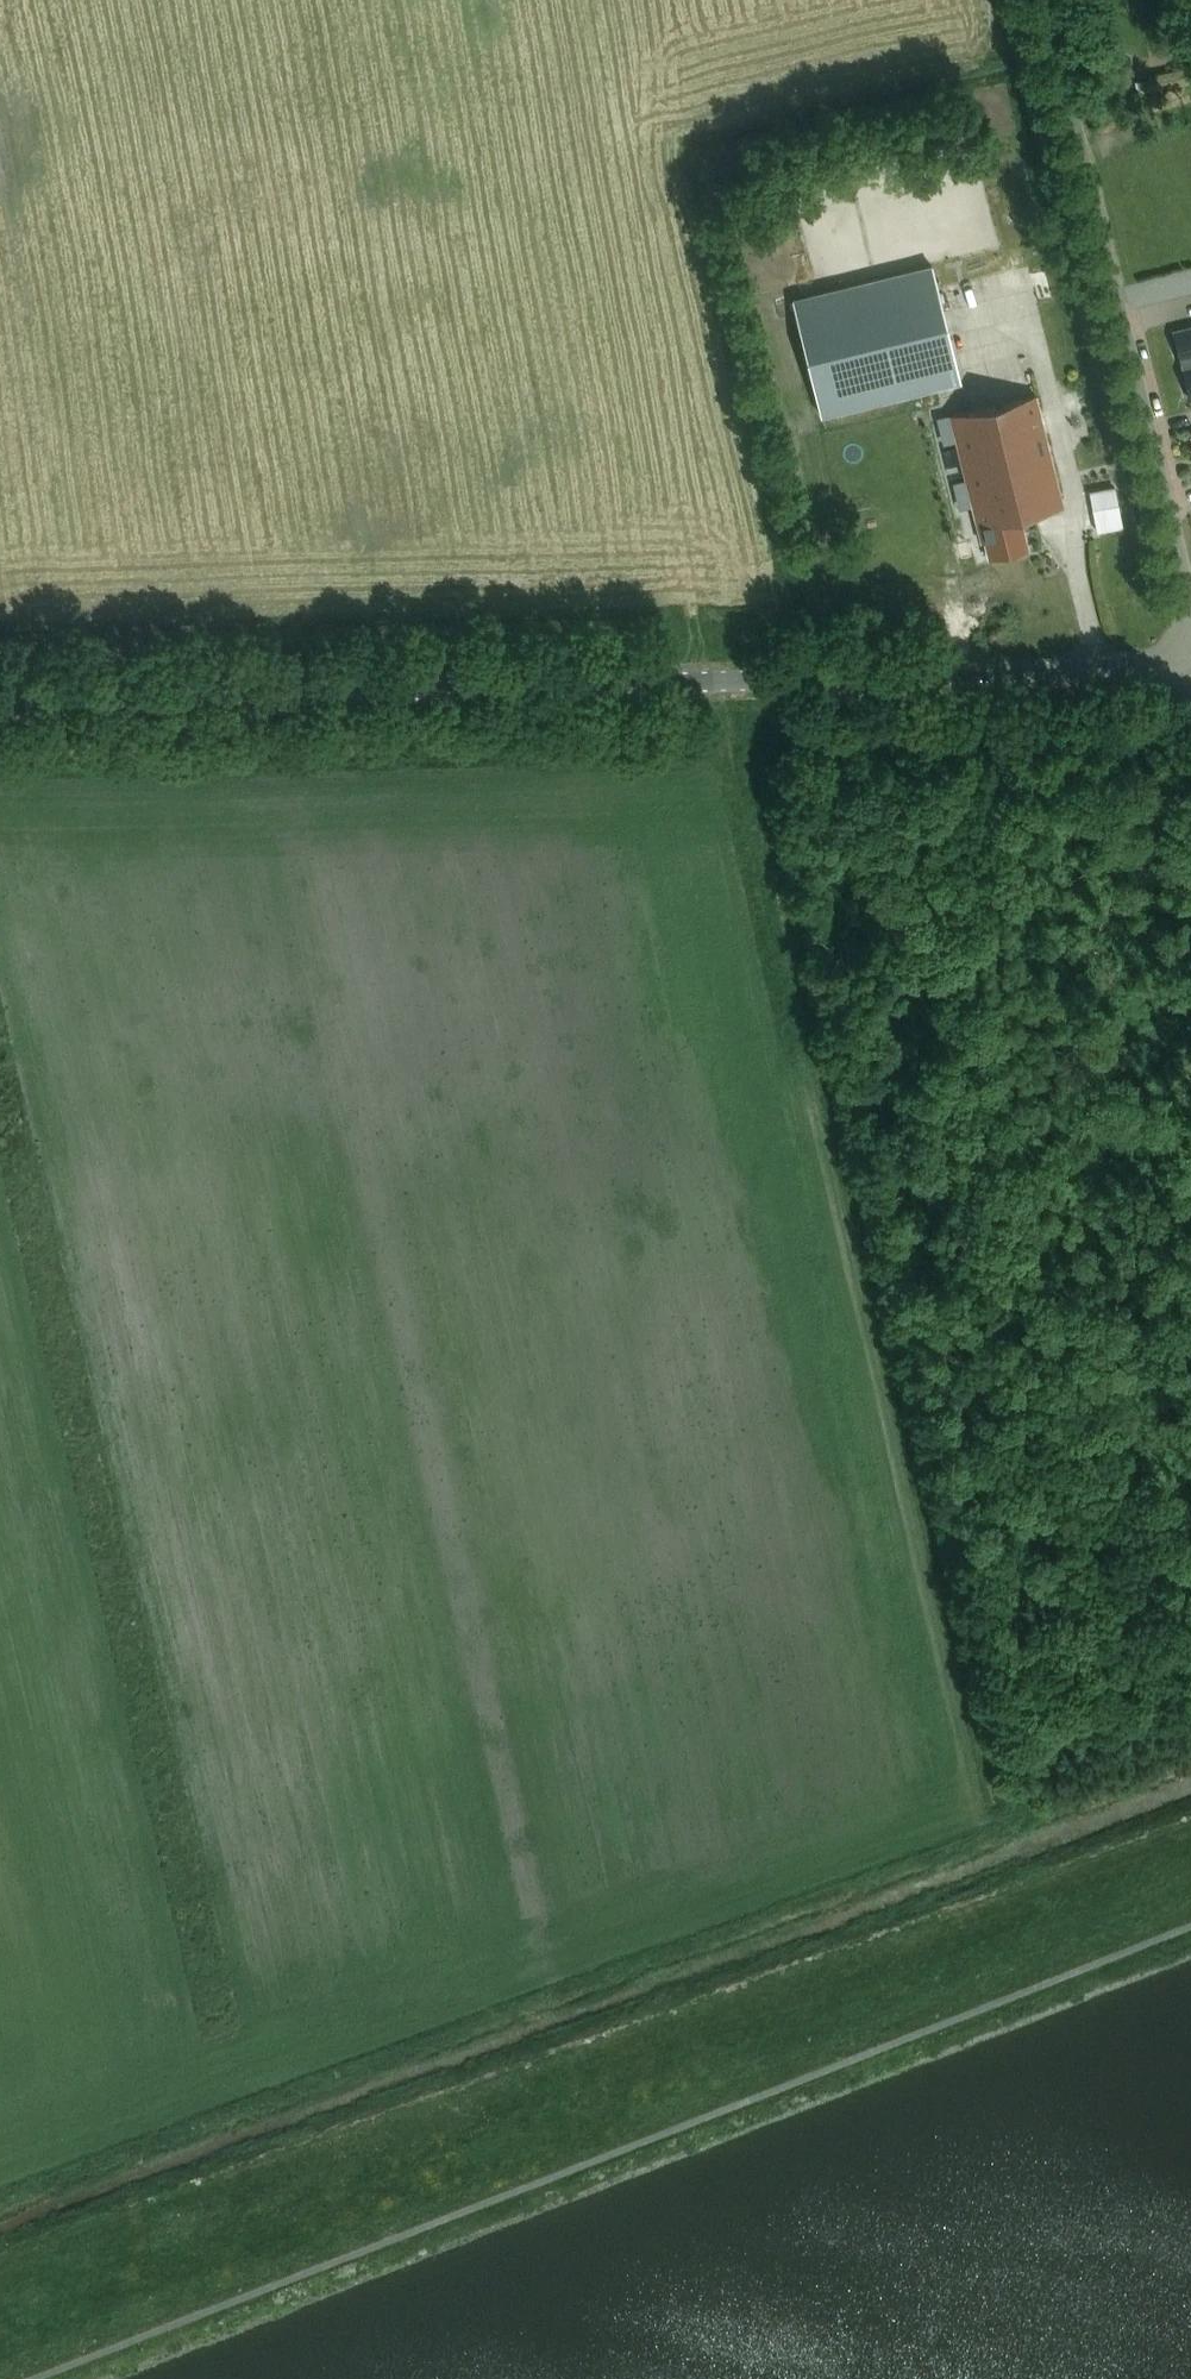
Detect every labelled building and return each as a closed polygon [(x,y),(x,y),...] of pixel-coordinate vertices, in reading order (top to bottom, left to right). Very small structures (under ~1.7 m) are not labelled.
[(1176,36),(1183,65),(1150,72),(1153,87),(1190,79),(1190,32),(1176,36)] [(934,265),(794,299),(823,416),(962,382),(934,265)] [(1173,331),(1181,362),(1183,362),(1184,367),(1182,368),(1190,399),(1190,327),(1173,331)] [(1022,515),(1064,505),(1037,393),(955,413),(991,557),(1030,548),(1022,515)]
